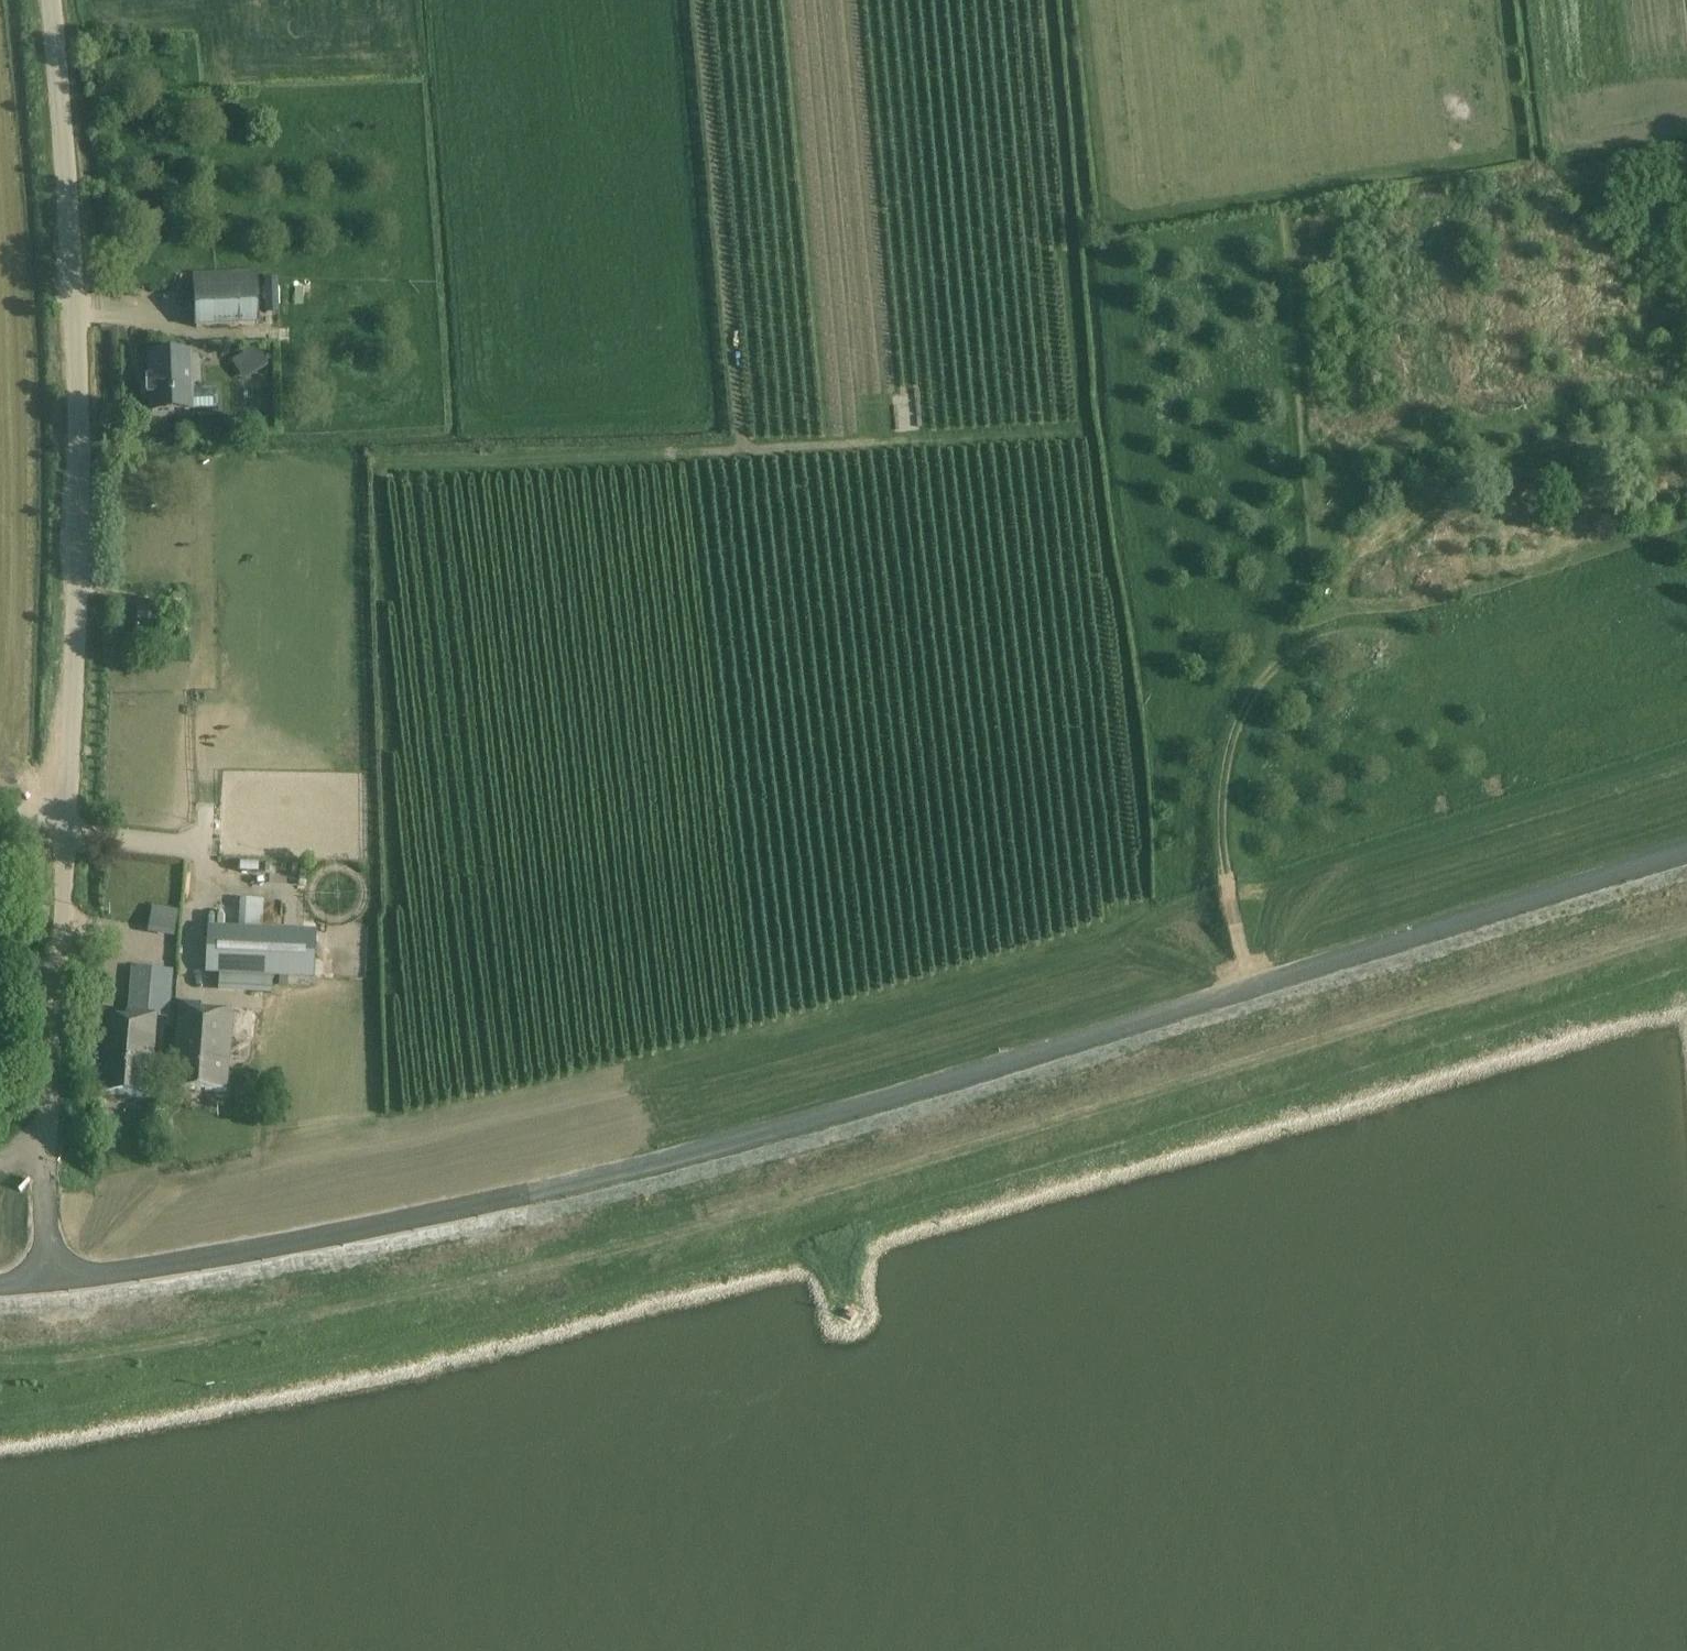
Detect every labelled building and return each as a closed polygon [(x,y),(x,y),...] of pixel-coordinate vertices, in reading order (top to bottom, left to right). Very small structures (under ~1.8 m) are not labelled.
[(256,272),(194,275),(196,327),(257,325),(256,272)] [(277,278),(265,278),(265,290),(266,299),(266,313),(277,312),(277,278)] [(243,380),(269,364),(257,344),(231,360),(243,380)] [(150,378),(145,378),(145,395),(151,395),(151,412),(218,409),(217,390),(191,391),(189,352),(149,354),(150,378)] [(137,609),(136,644),(159,645),(160,610),(137,609)] [(208,926),(205,973),(219,974),(219,990),(269,993),(270,977),(315,979),(317,931),(262,929),(264,900),(240,899),(238,927),(208,926)] [(130,966),(128,1012),(125,1012),(124,1026),(102,1024),(97,1092),(151,1097),(157,1016),(169,1017),(172,971),(130,966)] [(182,1066),(180,1088),(226,1092),(232,1011),(203,1009),(203,1004),(180,1002),(175,1065),(182,1066)]
